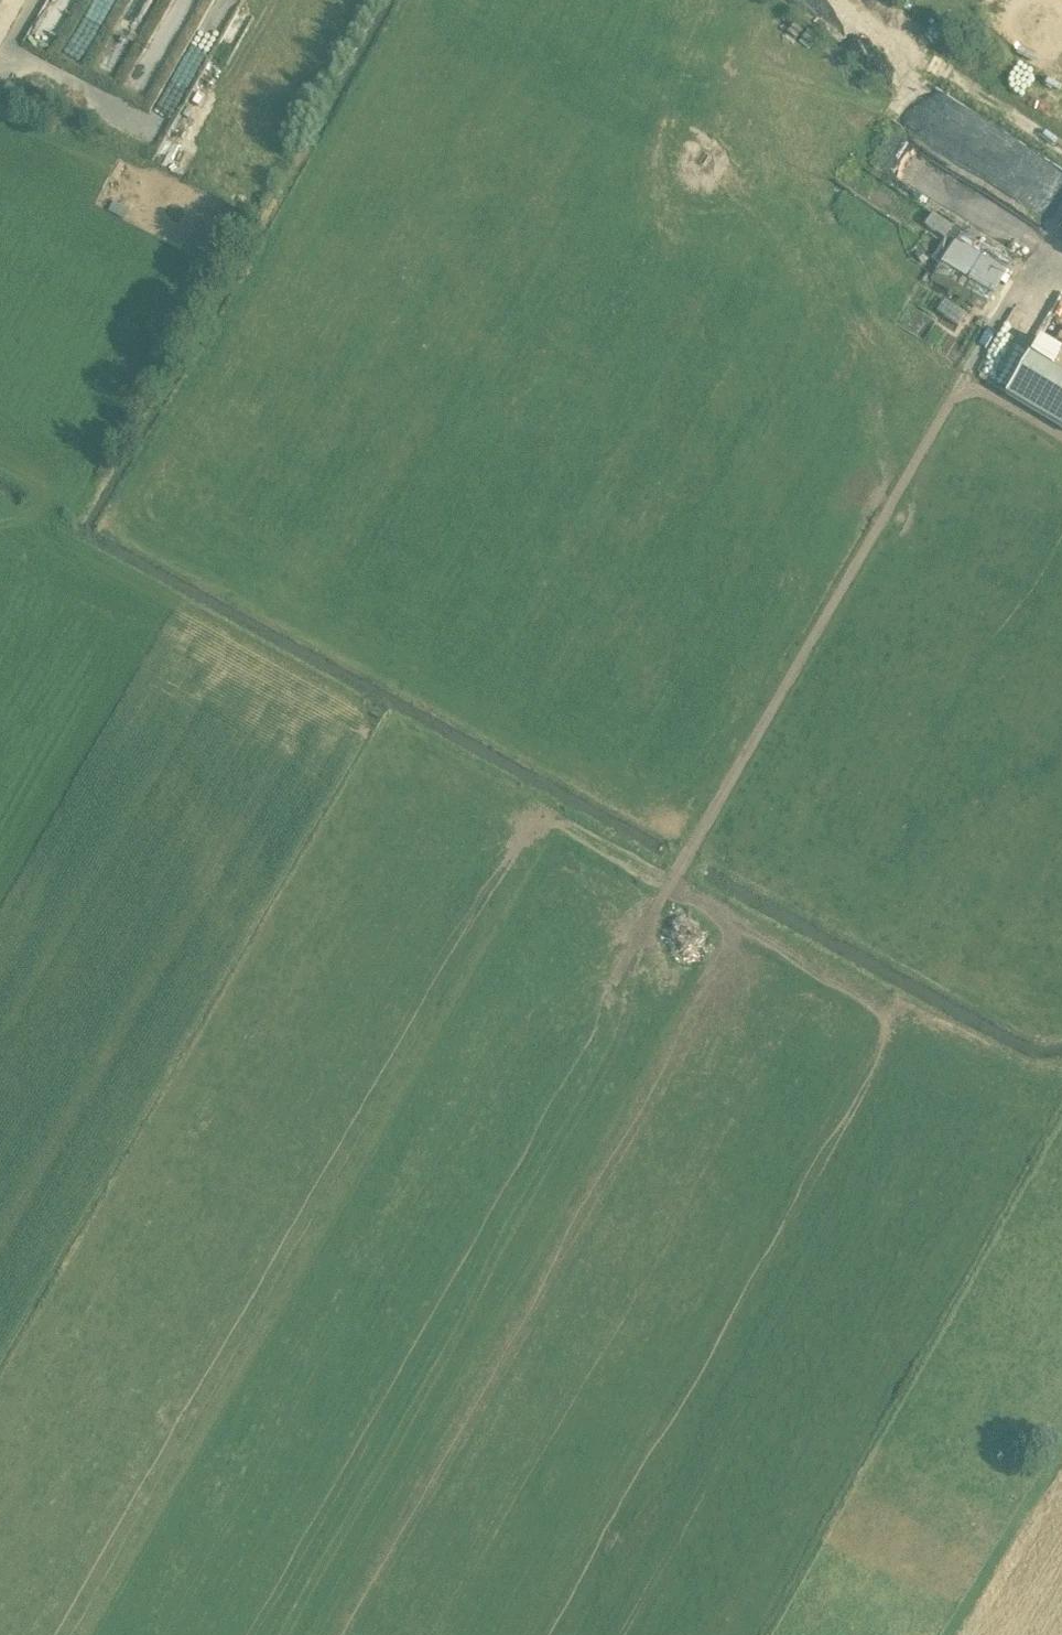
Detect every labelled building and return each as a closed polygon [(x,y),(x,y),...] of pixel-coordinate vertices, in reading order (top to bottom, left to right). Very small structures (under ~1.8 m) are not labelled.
[(935,258),(1003,296),(1028,251),(998,235),(1011,211),(1039,226),(1045,214),(1009,194),(1030,155),(927,98),(905,138),(898,134),(881,166),(943,200),(930,224),(948,234),(935,258)] [(1012,393),(1061,422),(1061,365),(1037,351),(1012,393)]
